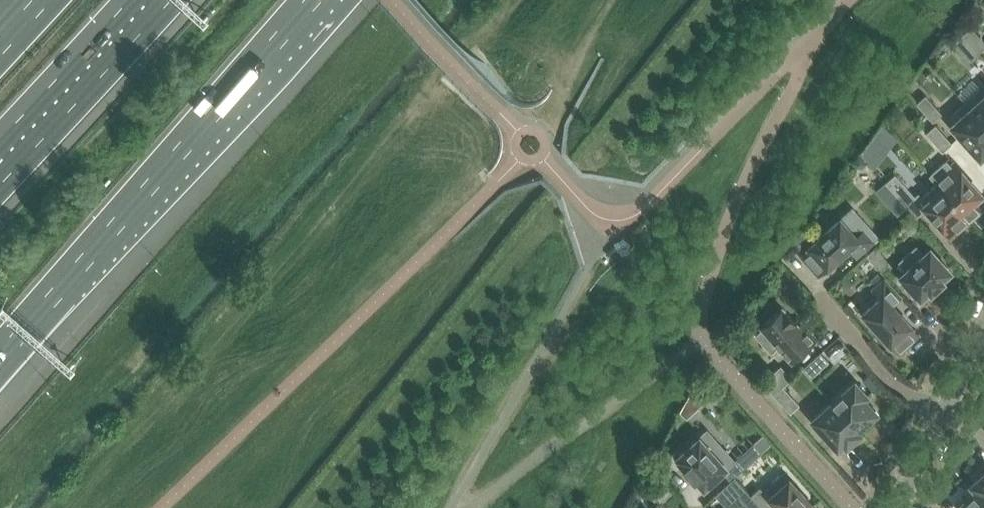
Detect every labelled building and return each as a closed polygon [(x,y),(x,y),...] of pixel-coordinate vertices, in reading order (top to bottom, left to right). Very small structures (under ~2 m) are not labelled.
[(971,26),(962,34),(979,53),(983,48),(983,40),(971,26)] [(979,53),(962,34),(953,43),(969,61),(979,53)] [(942,113),(925,95),(916,103),(933,122),(942,113)] [(970,108),(983,123),(983,96),(970,108)] [(970,108),(951,125),(980,158),(983,155),(983,123),(970,108)] [(952,143),(935,125),(926,133),(943,151),(952,143)] [(872,143),(862,155),(876,170),(886,157),(872,143)] [(859,157),(852,163),(855,167),(862,168),(866,164),(859,157)] [(946,160),(930,175),(963,211),(982,194),(954,163),(951,165),(946,160)] [(895,174),(886,182),(907,205),(913,213),(917,217),(925,209),(951,237),(970,220),(971,219),(963,211),(930,175),(929,175),(937,183),(922,197),(918,193),(915,196),(895,174)] [(840,219),(801,254),(819,274),(849,248),(858,258),(877,242),(860,223),(849,211),(840,219)] [(979,232),(970,239),(975,244),(983,237),(979,232)] [(892,265),(876,246),(866,255),(883,273),(892,265)] [(942,279),(951,271),(930,248),(923,254),(917,247),(900,263),(907,270),(900,275),(920,298),(929,290),(931,292),(944,281),(942,279)] [(919,334),(892,304),(901,296),(884,278),(873,288),(881,297),(863,313),(898,352),(919,334)] [(814,342),(783,308),(782,308),(761,326),(763,328),(755,335),(771,353),(779,346),(792,361),(814,342)] [(810,378),(829,361),(820,352),(802,368),(810,378)] [(876,410),(865,398),(868,395),(855,380),(831,402),(860,434),(861,433),(858,430),(873,416),(871,414),(876,410)] [(799,404),(783,386),(773,394),(790,413),(799,404)] [(860,434),(831,402),(811,419),(836,446),(840,442),(842,444),(844,443),(846,446),(860,434)] [(699,437),(677,457),(684,466),(683,468),(694,481),(696,479),(704,488),(727,467),(735,460),(708,430),(699,437)] [(743,469),(762,452),(753,443),(735,460),(743,469)] [(751,495),(763,507),(774,507),(777,506),(779,507),(815,507),(783,472),(763,490),(760,486),(758,488),(751,495)] [(971,484),(983,498),(983,472),(971,484)] [(717,492),(730,507),(734,502),(740,507),(763,507),(751,495),(734,477),(717,492)] [(971,484),(970,484),(975,490),(956,506),(958,507),(983,507),(983,498),(971,484)]
